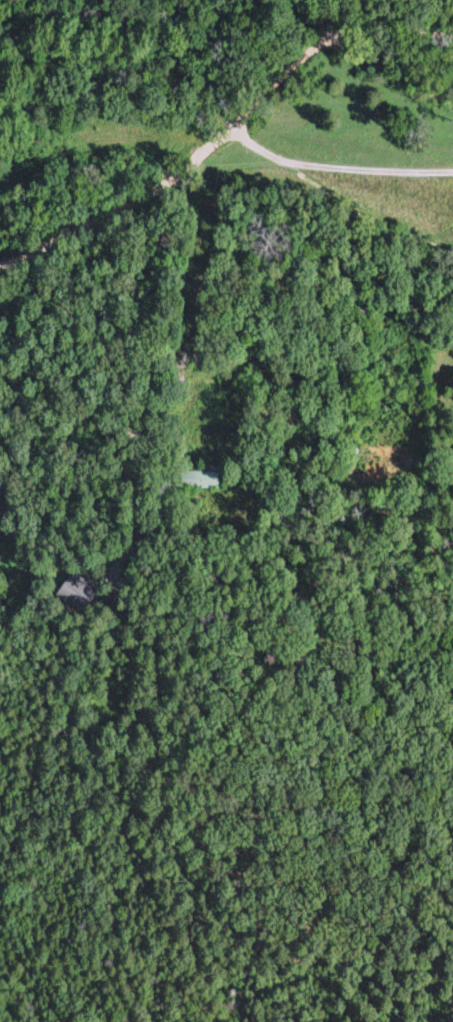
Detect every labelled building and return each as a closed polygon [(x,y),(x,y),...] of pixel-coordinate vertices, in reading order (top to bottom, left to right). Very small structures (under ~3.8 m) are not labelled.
[(211,486),(228,486),(228,470),(211,469),(211,486)]
